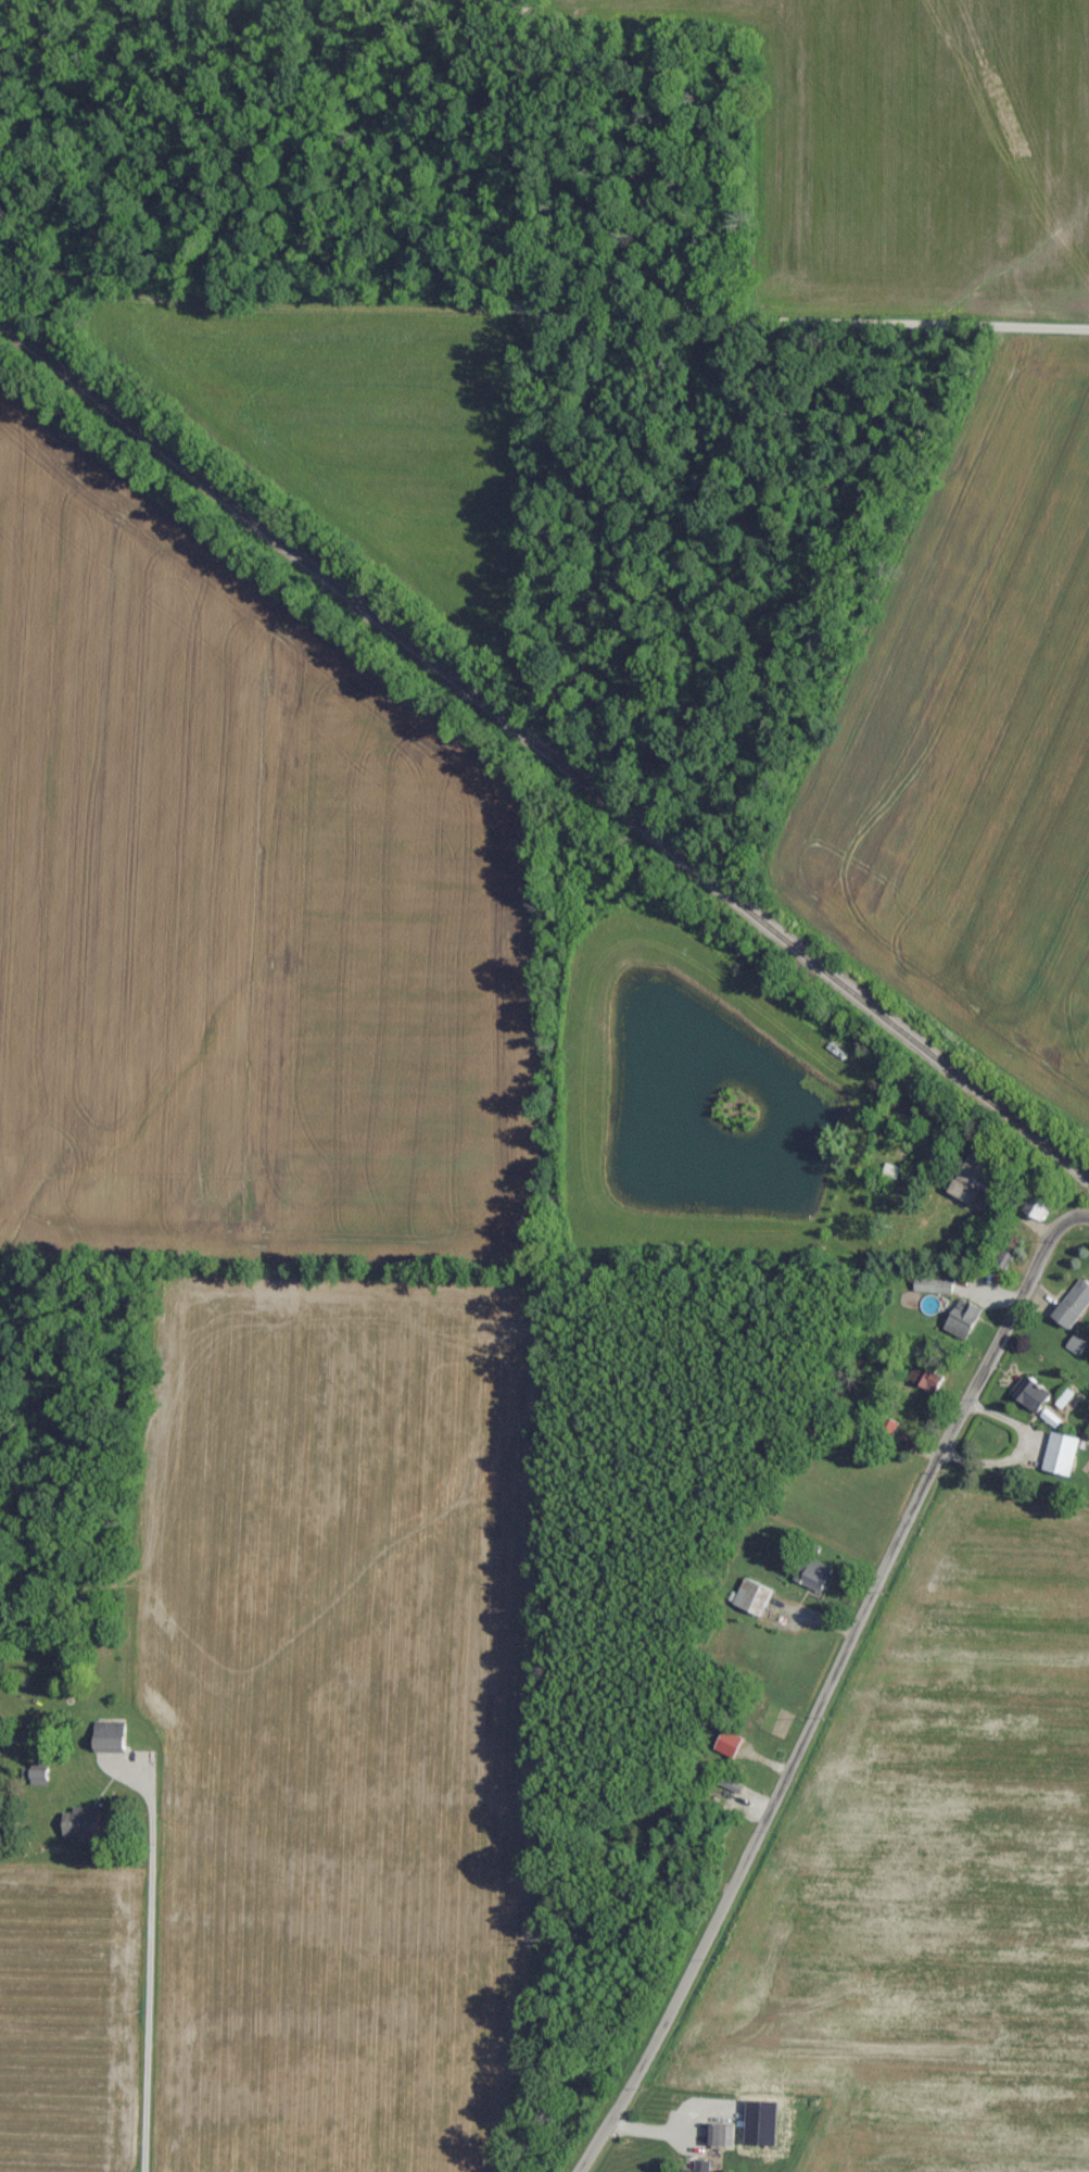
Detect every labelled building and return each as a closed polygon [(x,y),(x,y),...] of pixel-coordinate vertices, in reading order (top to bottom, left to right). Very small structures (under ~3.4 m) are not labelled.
[(996,1159),(973,1149),(949,1201),(980,1215),(994,1186),(986,1182),(996,1159)] [(1054,1210),(1049,1208),(1054,1196),(1039,1191),(1032,1209),(1052,1217),(1054,1210)] [(917,1290),(956,1294),(957,1281),(919,1277),(917,1290)] [(1080,1277),(1055,1315),(1074,1328),(1088,1304),(1088,1283),(1080,1277)] [(950,1331),(974,1339),(979,1322),(973,1320),(978,1304),(961,1298),(950,1331)] [(1065,1346),(1079,1356),(1088,1342),(1075,1333),(1065,1346)] [(939,1375),(944,1368),(937,1362),(924,1379),(940,1392),(948,1382),(939,1375)] [(1055,1393),(1032,1376),(1016,1395),(1039,1413),(1055,1393)] [(1045,1471),(1074,1475),(1080,1436),(1051,1432),(1045,1471)] [(804,1586),(825,1593),(834,1567),(813,1560),(804,1586)] [(736,1605),(764,1616),(776,1588),(747,1577),(736,1605)] [(719,1751),(739,1758),(746,1737),(727,1730),(719,1751)] [(50,1772),(29,1771),(29,1782),(49,1783),(50,1772)] [(721,1786),(743,1793),(745,1785),(723,1778),(721,1786)] [(64,1809),(65,1839),(90,1839),(90,1837),(100,1837),(100,1809),(64,1809)] [(734,2147),(734,2125),(706,2124),(706,2146),(734,2147)] [(714,2170),(706,2169),(706,2162),(696,2162),(695,2170),(684,2169),(684,2171),(714,2171),(714,2170)]
